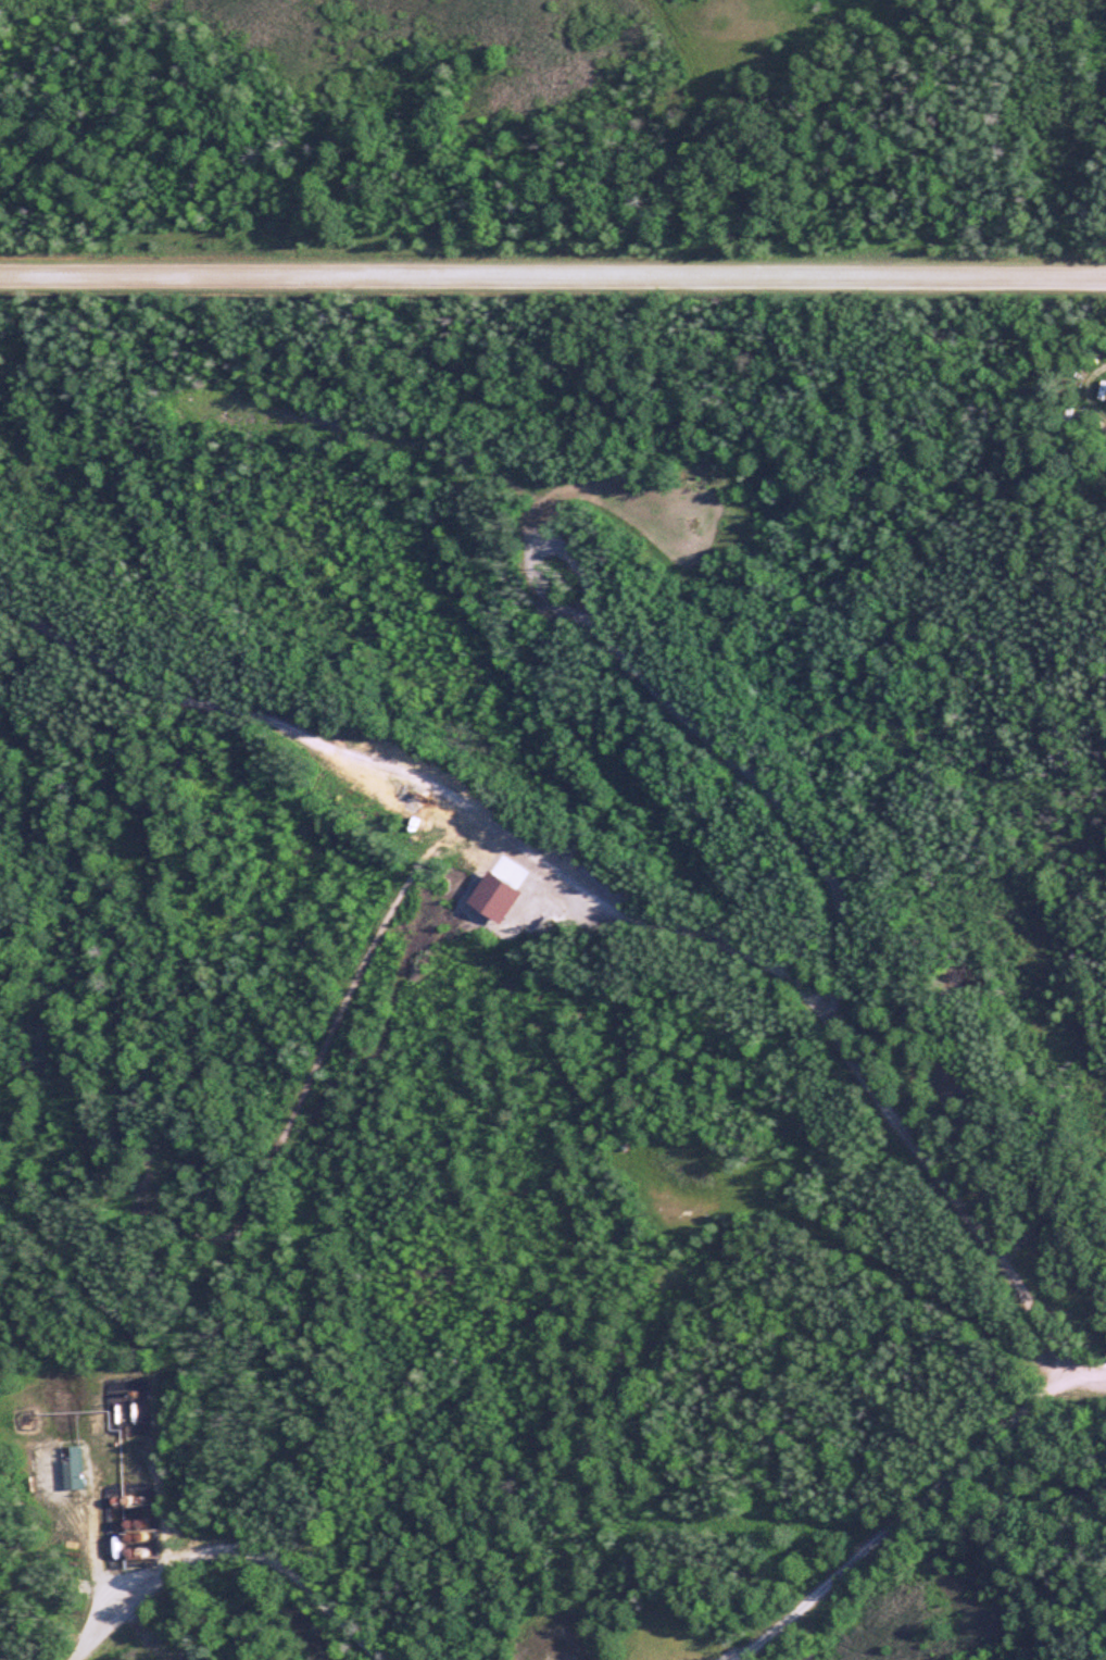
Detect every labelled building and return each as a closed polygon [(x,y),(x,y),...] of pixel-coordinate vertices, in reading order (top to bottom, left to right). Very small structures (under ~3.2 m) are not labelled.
[(62,1448),(62,1490),(79,1490),(79,1448),(62,1448)]
